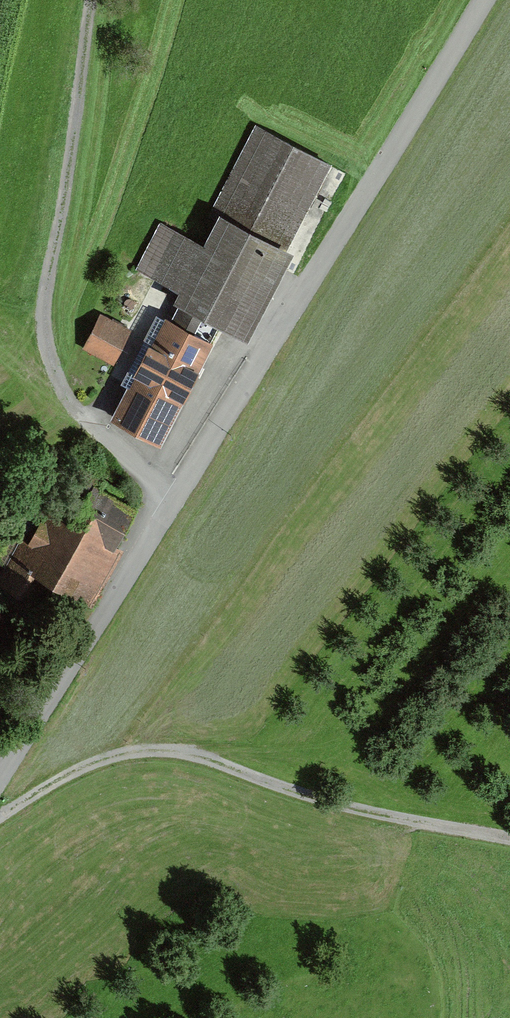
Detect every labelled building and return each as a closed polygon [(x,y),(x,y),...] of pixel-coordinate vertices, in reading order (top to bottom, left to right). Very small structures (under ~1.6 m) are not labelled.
[(242,340),(326,165),(254,131),(198,247),(161,230),(140,275),(177,292),(170,306),(242,340)] [(129,330),(98,315),(81,351),(112,365),(129,330)] [(209,340),(161,318),(112,422),(160,444),(209,340)] [(25,469),(19,462),(7,474),(13,480),(25,469)] [(36,581),(80,604),(129,509),(86,487),(68,522),(45,509),(26,545),(9,536),(0,553),(0,594),(23,606),(36,581)]
